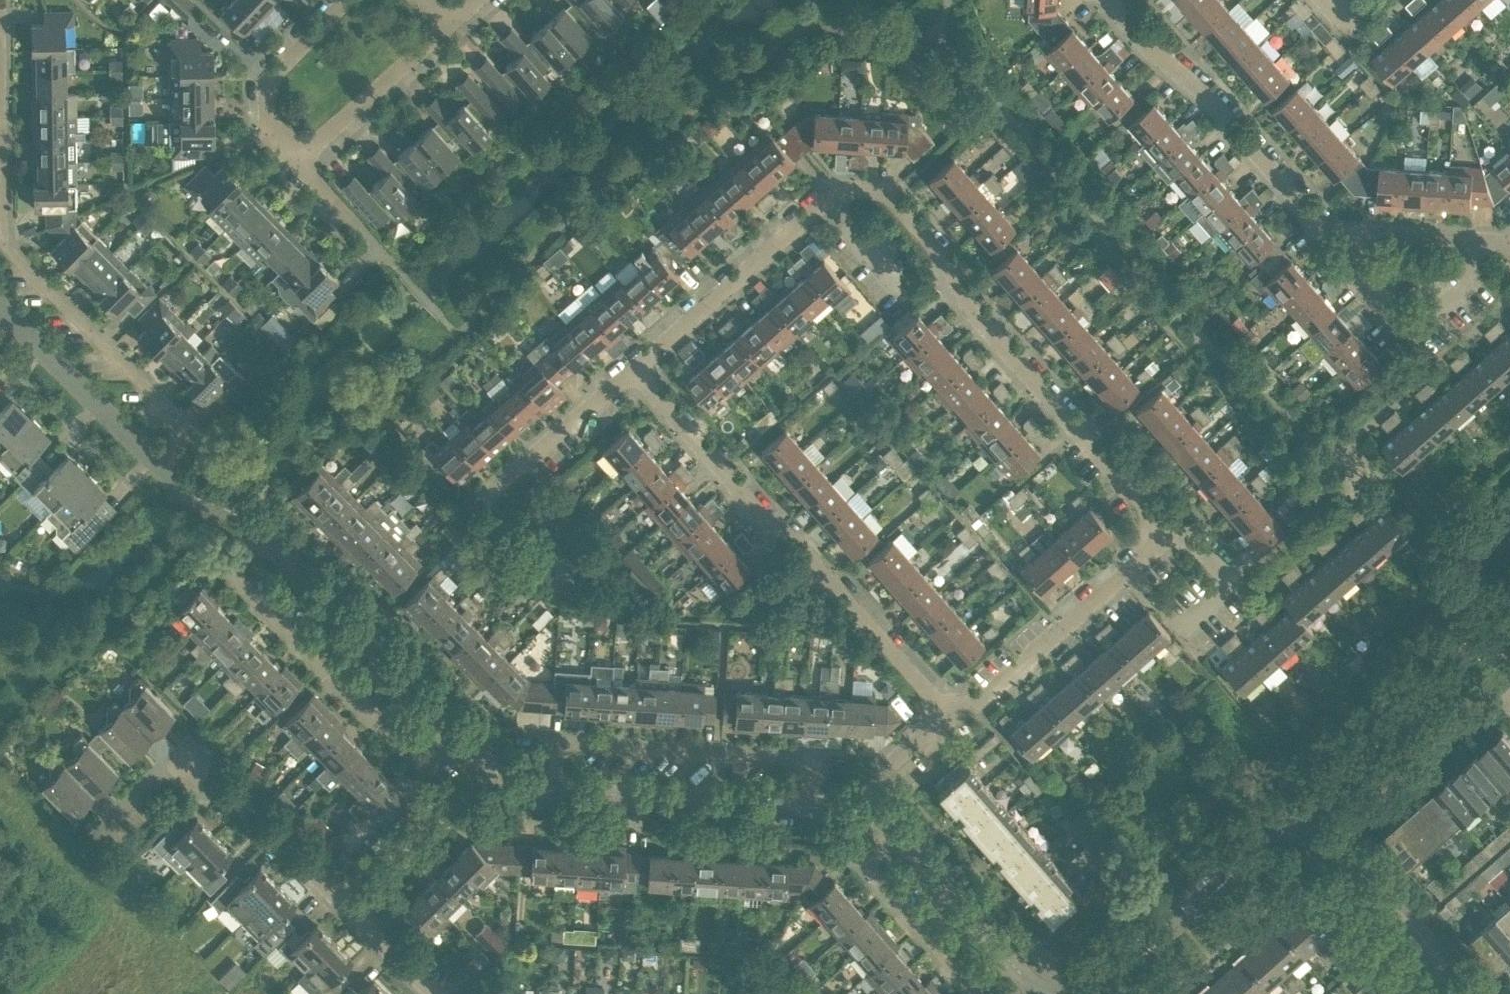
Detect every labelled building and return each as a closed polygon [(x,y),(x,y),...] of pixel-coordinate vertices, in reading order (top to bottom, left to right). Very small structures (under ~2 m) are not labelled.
[(258,21),(255,19),(260,14),(245,0),(233,0),(222,11),(246,34),(258,21)] [(278,0),(245,0),(260,14),(264,9),(267,12),(278,0)] [(581,0),(571,0),(575,5),(569,11),(565,6),(548,21),(575,51),(592,36),(587,31),(599,21),(581,0)] [(581,0),(599,21),(607,30),(624,15),(620,10),(631,0),(581,0)] [(1066,18),(1059,10),(1059,0),(1026,0),(1025,7),(1031,8),(1030,19),(1045,37),(1066,18)] [(1206,0),(1181,0),(1192,12),(1206,0)] [(1231,8),(1223,0),(1206,0),(1192,12),(1207,30),(1231,8)] [(1307,3),(1304,0),(1296,0),(1292,4),(1298,11),(1307,3)] [(1422,7),(1415,0),(1411,0),(1407,4),(1414,13),(1422,7)] [(1464,21),(1446,0),(1439,0),(1426,12),(1447,36),(1464,21)] [(1481,6),(1476,0),(1446,0),(1464,21),(1481,6)] [(132,19),(138,12),(129,3),(123,10),(132,19)] [(1307,3),(1298,11),(1313,28),(1322,20),(1313,10),(1307,3)] [(1222,47),(1246,26),(1231,8),(1207,30),(1222,47)] [(32,49),(37,48),(37,47),(66,47),(66,46),(66,24),(74,23),(74,11),(49,11),(49,23),(45,23),(32,23),(32,49)] [(1429,51),(1447,36),(1426,12),(1408,27),(1429,51)] [(1061,72),(1091,46),(1066,18),(1045,37),(1053,46),(1045,54),(1061,72)] [(1313,28),(1322,38),(1331,30),(1322,20),(1313,28)] [(575,51),(548,21),(531,37),(535,41),(529,46),(512,28),(501,37),(518,56),(523,51),(542,72),(542,71),(553,61),(558,66),(575,51)] [(1387,37),(1394,31),(1386,22),(1379,28),(1387,37)] [(1237,64),(1261,43),(1246,26),(1222,47),(1237,64)] [(1412,66),(1429,51),(1408,27),(1391,42),(1412,66)] [(1380,43),(1387,37),(1379,28),(1372,34),(1380,43)] [(1334,34),(1325,42),(1332,50),(1341,42),(1335,35),(1334,34)] [(197,50),(197,38),(171,39),(172,52),(168,52),(168,75),(209,74),(209,75),(214,75),(214,50),(197,50)] [(1394,81),(1412,66),(1391,42),(1373,57),(1394,81)] [(1252,81),(1276,60),(1261,43),(1237,64),(1252,81)] [(1339,58),(1348,50),(1342,43),(1332,50),(1339,58)] [(1110,59),(1119,51),(1112,44),(1106,50),(1105,54),(1110,59)] [(75,70),(75,46),(66,46),(66,47),(37,47),(37,48),(38,54),(34,54),(34,70),(67,70),(75,70)] [(1076,89),(1105,63),(1091,46),(1061,72),(1076,89)] [(542,72),(523,51),(518,56),(506,66),(510,70),(504,76),(487,57),(476,67),(511,106),(528,91),(533,96),(550,80),(542,71),(542,72)] [(1097,101),(1121,80),(1111,70),(1125,58),(1119,51),(1110,59),(1105,63),(1076,89),(1090,105),(1096,100),(1097,101)] [(1344,78),(1358,65),(1351,57),(1337,70),(1344,78)] [(851,59),(843,58),(842,68),(847,68),(850,66),(851,59)] [(110,69),(123,69),(123,60),(110,61),(110,69)] [(1268,99),(1292,78),(1276,60),(1252,81),(1268,99)] [(110,78),(123,77),(123,69),(110,69),(110,78)] [(67,70),(34,70),(34,86),(38,86),(38,93),(67,92),(67,70)] [(504,113),(469,73),(458,83),(475,102),(468,107),(465,103),(453,113),(453,114),(448,119),(466,139),(466,140),(474,149),(491,133),(487,128),(504,113)] [(209,81),(209,75),(209,74),(168,75),(169,98),(214,97),(213,81),(209,81)] [(1367,90),(1376,82),(1370,75),(1361,83),(1367,90)] [(1127,117),(1142,104),(1121,80),(1097,101),(1112,119),(1121,111),(1127,117)] [(1373,97),(1382,89),(1376,82),(1367,90),(1373,97)] [(129,99),(142,98),(142,85),(140,83),(129,83),(129,99)] [(1498,98),(1504,92),(1497,83),(1490,89),(1498,98)] [(1291,126),(1315,105),(1299,87),(1275,108),(1291,126)] [(1492,103),(1498,98),(1490,89),(1483,95),(1491,104),(1492,103)] [(1032,98),(1042,109),(1051,101),(1041,90),(1032,98)] [(38,99),(34,100),(34,115),(78,115),(78,92),(67,92),(38,93),(38,99)] [(466,139),(448,119),(453,114),(453,113),(436,95),(426,104),(442,123),(436,129),(432,125),(415,140),(442,170),(459,155),(455,150),(466,140),(466,139)] [(210,120),(210,119),(210,113),(214,113),(214,97),(169,98),(169,121),(210,120)] [(129,113),(141,112),(142,111),(142,98),(129,99),(129,113)] [(1498,98),(1492,103),(1496,108),(1502,102),(1498,98)] [(1171,120),(1156,102),(1147,110),(1142,104),(1127,117),(1147,141),(1171,120)] [(1469,121),(1463,104),(1455,104),(1453,120),(1469,121)] [(1306,143),(1330,122),(1315,105),(1291,126),(1306,143)] [(111,115),(123,115),(123,106),(111,106),(111,115)] [(1059,129),(1063,126),(1066,123),(1053,108),(1046,114),(1045,115),(1048,118),(1059,129)] [(884,118),(885,111),(884,111),(884,110),(861,109),(861,116),(860,116),(861,116),(859,148),(882,149),(884,118)] [(1431,122),(1432,110),(1422,109),(1422,121),(1431,122)] [(919,123),(919,118),(915,114),(908,113),(908,112),(884,110),(884,111),(885,111),(884,118),(882,149),(906,151),(914,160),(935,141),(919,123)] [(1440,122),(1441,110),(1432,110),(1431,122),(1440,122)] [(716,111),(704,121),(702,123),(710,133),(725,121),(716,111)] [(835,146),(837,114),(814,113),(814,117),(802,116),(785,131),(804,152),(812,145),(835,146)] [(859,148),(861,116),(860,116),(837,114),(835,146),(859,148)] [(78,115),(34,115),(35,132),(39,132),(39,139),(77,138),(85,138),(85,130),(78,130),(78,115)] [(111,123),(124,123),(123,115),(111,115),(111,123)] [(215,144),(215,118),(210,119),(210,120),(169,121),(169,143),(173,143),(173,156),(198,156),(198,144),(215,144)] [(1147,141),(1139,148),(1154,164),(1200,125),(1194,118),(1180,130),(1171,120),(1147,141)] [(1321,160),(1345,139),(1330,122),(1306,143),(1321,160)] [(1170,182),(1178,175),(1202,154),(1192,144),(1206,132),(1200,125),(1154,164),(1170,182)] [(700,127),(692,133),(696,138),(702,138),(706,134),(700,127)] [(804,152),(785,131),(776,139),(769,132),(751,148),(776,177),(804,152)] [(39,145),(35,145),(35,161),(68,161),(77,161),(77,138),(39,139),(39,145)] [(1348,185),(1369,166),(1345,139),(1321,160),(1337,178),(1340,176),(1348,185)] [(442,170),(415,140),(398,155),(402,159),(396,165),(379,146),(368,156),(385,174),(385,175),(391,170),(409,190),(420,180),(425,185),(442,170)] [(964,160),(973,152),(967,145),(958,153),(964,160)] [(760,191),(776,177),(751,148),(734,163),(760,191)] [(111,160),(124,160),(124,151),(111,152),(111,160)] [(1216,162),(1221,168),(1230,160),(1223,152),(1216,158),(1216,162)] [(857,166),(858,154),(852,153),(849,156),(848,165),(857,166)] [(1490,170),(1486,165),(1484,167),(1492,191),(1496,202),(1509,190),(1509,153),(1490,170)] [(867,166),(868,157),(865,154),(858,154),(857,166),(867,166)] [(1106,173),(1117,164),(1109,154),(1097,163),(1106,173)] [(1192,193),(1217,172),(1216,171),(1217,170),(1210,162),(1209,162),(1202,154),(1178,175),(1191,191),(1192,192),(1192,193)] [(946,197),(970,176),(954,157),(930,178),(946,197)] [(1426,202),(1427,191),(1428,170),(1427,170),(1427,160),(1405,159),(1404,168),(1405,169),(1403,200),(1426,202)] [(111,169),(124,169),(124,160),(111,160),(111,169)] [(1208,210),(1232,189),(1223,178),(1236,166),(1230,160),(1221,168),(1217,172),(1192,193),(1192,192),(1186,197),(1202,214),(1207,209),(1208,210)] [(68,161),(35,161),(35,177),(39,177),(39,183),(39,184),(68,184),(68,183),(78,183),(77,161),(68,161)] [(505,167),(502,165),(500,162),(494,168),(496,170),(498,173),(505,167)] [(742,207),(760,191),(734,163),(717,178),(742,207)] [(241,182),(224,164),(212,176),(203,167),(185,185),(194,194),(200,188),(216,203),(217,205),(237,184),(238,185),(241,182)] [(1484,167),(1483,166),(1450,164),(1450,171),(1449,191),(1448,203),(1472,205),(1472,201),(1496,202),(1492,191),(1484,167)] [(1403,200),(1403,191),(1405,169),(1404,168),(1369,166),(1348,185),(1356,194),(1379,195),(1379,199),(1403,200)] [(1123,175),(1116,168),(1105,178),(1111,185),(1123,175)] [(409,190),(391,170),(385,175),(385,174),(373,184),(377,189),(371,194),(354,176),(343,185),(378,224),(395,209),(400,214),(417,199),(409,190)] [(1448,203),(1449,191),(1450,171),(1428,170),(1427,191),(1426,202),(1448,203)] [(991,190),(1000,183),(991,173),(982,181),(991,190)] [(962,215),(986,194),(970,176),(946,197),(962,215)] [(737,235),(744,229),(732,215),(742,207),(717,178),(700,193),(725,222),(729,226),(737,235)] [(46,219),(52,219),(52,225),(78,214),(77,207),(77,187),(90,187),(90,183),(78,183),(68,183),(68,184),(39,184),(39,183),(35,183),(35,191),(35,208),(46,208),(46,219)] [(995,195),(1004,187),(1000,183),(991,190),(995,195)] [(242,189),(238,185),(237,184),(217,205),(216,203),(208,211),(226,228),(256,198),(245,186),(242,189)] [(1223,227),(1261,194),(1254,187),(1240,199),(1232,189),(1208,210),(1222,226),(1223,227)] [(771,205),(778,199),(772,192),(768,192),(764,196),(771,205)] [(708,237),(725,222),(700,193),(682,208),(708,237)] [(978,234),(1002,213),(986,194),(962,215),(978,234)] [(1238,245),(1262,224),(1253,213),(1266,201),(1261,194),(1223,227),(1222,226),(1216,230),(1232,248),(1237,243),(1238,245)] [(626,213),(633,207),(623,196),(616,202),(626,213)] [(764,211),(771,205),(764,196),(759,200),(758,204),(764,211)] [(242,244),(269,217),(265,212),(268,209),(256,198),(226,228),(242,244)] [(1136,200),(1129,198),(1125,201),(1135,212),(1140,208),(1146,203),(1142,199),(1136,200)] [(680,261),(708,237),(682,208),(656,232),(663,240),(662,240),(680,261)] [(139,227),(148,218),(142,211),(133,221),(139,227)] [(1156,211),(1148,218),(1146,220),(1151,226),(1153,224),(1162,217),(1156,211)] [(994,252),(1009,239),(1006,235),(1015,227),(1002,213),(978,234),(994,252)] [(70,266),(73,262),(72,262),(98,236),(82,220),(82,219),(78,214),(52,225),(64,236),(52,248),(70,266)] [(274,221),(269,217),(242,244),(258,260),(265,253),(288,230),(277,218),(274,221)] [(146,233),(155,224),(148,218),(139,227),(146,233)] [(1262,224),(1238,245),(1253,262),(1256,259),(1260,263),(1249,272),(1253,276),(1254,276),(1255,277),(1286,251),(1262,224)] [(591,238),(581,226),(577,230),(587,242),(591,238)] [(730,241),(737,235),(729,226),(724,230),(724,235),(730,241)] [(281,269),(302,249),(297,244),(300,241),(288,230),(265,253),(281,269)] [(1164,234),(1157,241),(1164,248),(1171,242),(1164,234)] [(86,281),(114,252),(98,236),(72,262),(73,262),(77,266),(74,269),(86,281)] [(1001,278),(1025,257),(1009,239),(994,252),(1002,260),(993,268),(1001,278)] [(567,240),(560,246),(566,252),(573,247),(567,240)] [(660,292),(679,276),(672,268),(680,261),(662,240),(636,263),(639,268),(660,292)] [(196,257),(205,248),(200,242),(191,251),(196,257)] [(1165,249),(1174,259),(1182,252),(1173,242),(1165,249)] [(203,263),(212,254),(205,248),(196,257),(203,263)] [(306,253),(302,249),(281,269),(271,279),(278,285),(279,288),(279,290),(280,293),(281,294),(282,296),(284,297),(284,298),(297,285),(321,262),(320,261),(309,251),(306,253)] [(1285,298),(1286,299),(1309,278),(1286,251),(1255,277),(1252,280),(1262,291),(1266,288),(1279,302),(1285,298)] [(104,294),(125,274),(130,268),(114,252),(86,281),(97,292),(100,289),(104,293),(104,294)] [(814,269),(802,255),(795,262),(803,271),(807,275),(828,299),(833,305),(851,290),(825,259),(814,269)] [(544,260),(549,266),(554,262),(549,256),(544,260)] [(1018,297),(1042,275),(1041,275),(1025,257),(1001,278),(1018,297)] [(313,320),(317,317),(335,299),(326,290),(338,278),(320,261),(321,262),(297,285),(284,298),(287,300),(290,302),(292,303),(294,304),(297,304),(313,320)] [(798,275),(803,271),(795,262),(788,268),(794,275),(798,275)] [(1034,315),(1058,294),(1053,289),(1066,277),(1054,263),(1041,275),(1042,275),(1018,297),(1034,315)] [(1197,266),(1188,274),(1194,280),(1203,272),(1197,266)] [(130,303),(138,311),(156,293),(147,284),(131,268),(130,268),(125,274),(104,294),(104,293),(100,296),(118,314),(130,303)] [(643,307),(660,292),(639,268),(623,282),(622,283),(643,307)] [(532,278),(537,284),(544,278),(539,272),(532,278)] [(228,289),(238,280),(232,274),(223,283),(228,289)] [(811,314),(828,299),(807,275),(790,290),(811,314)] [(1329,291),(1338,283),(1331,275),(1325,281),(1324,285),(1329,291)] [(626,322),(643,307),(622,283),(623,282),(619,277),(601,293),(626,322)] [(1301,316),(1325,295),(1309,278),(1286,299),(1301,316)] [(235,295),(244,286),(238,280),(228,289),(235,295)] [(1337,295),(1344,289),(1338,283),(1329,291),(1333,295),(1337,295)] [(768,301),(773,296),(774,292),(768,285),(761,292),(768,301)] [(798,334),(815,320),(810,315),(811,314),(790,290),(772,305),(798,334)] [(764,305),(768,301),(761,292),(754,298),(760,305),(764,305)] [(621,351),(628,344),(616,330),(626,322),(601,293),(584,308),(621,351)] [(1050,333),(1074,312),(1072,310),(1058,294),(1034,315),(1050,333)] [(1316,333),(1340,312),(1325,295),(1301,316),(1315,332),(1316,333)] [(157,353),(160,350),(159,349),(186,323),(185,322),(169,306),(160,297),(143,315),(151,324),(139,336),(157,353)] [(253,297),(245,305),(253,313),(261,305),(253,297)] [(227,314),(236,305),(230,299),(221,308),(227,314)] [(236,323),(245,314),(236,305),(227,314),(236,323)] [(780,350),(798,334),(772,305),(755,320),(777,345),(776,345),(780,350)] [(1097,312),(1091,305),(1082,313),(1088,320),(1097,312)] [(655,321),(663,314),(657,307),(653,307),(647,312),(655,321)] [(621,351),(584,308),(567,323),(592,352),(602,343),(615,357),(621,351)] [(1347,321),(1340,312),(1316,333),(1302,346),(1316,362),(1326,354),(1368,317),(1361,309),(1347,321)] [(257,326),(266,317),(260,311),(251,320),(257,326)] [(649,327),(655,321),(647,312),(643,316),(643,320),(649,327)] [(1050,333),(1066,351),(1090,330),(1078,316),(1074,312),(1050,333)] [(939,328),(948,320),(941,313),(928,324),(918,314),(889,339),(904,357),(934,332),(939,328)] [(1238,315),(1231,322),(1241,333),(1248,326),(1238,315)] [(734,331),(739,327),(739,322),(733,316),(726,322),(734,331)] [(1341,371),(1370,346),(1360,335),(1373,323),(1368,317),(1326,354),(1341,371)] [(173,368),(196,345),(187,336),(195,328),(187,320),(185,322),(186,323),(159,349),(160,350),(164,354),(161,356),(173,368)] [(765,364),(780,350),(776,345),(777,345),(755,320),(738,336),(759,360),(760,359),(765,364)] [(947,333),(954,327),(948,320),(939,328),(943,332),(947,333)] [(1500,335),(1507,329),(1499,320),(1492,326),(1500,335)] [(729,335),(734,331),(726,322),(719,328),(725,335),(729,335)] [(547,335),(537,343),(565,375),(592,352),(567,323),(549,338),(547,335)] [(869,341),(876,335),(868,326),(861,332),(869,341)] [(1493,341),(1500,335),(1492,326),(1485,332),(1493,341)] [(1251,329),(1245,335),(1253,344),(1259,338),(1251,329)] [(1082,370),(1106,349),(1090,330),(1066,351),(1082,370)] [(925,370),(949,349),(934,332),(904,357),(919,374),(925,370)] [(1110,345),(1119,337),(1114,332),(1106,340),(1110,345)] [(759,360),(738,336),(721,350),(743,374),(741,375),(746,380),(765,364),(760,359),(759,360)] [(1118,353),(1126,346),(1119,337),(1110,345),(1118,353)] [(1509,377),(1509,346),(1504,339),(1487,354),(1508,378),(1509,377)] [(519,378),(545,407),(548,411),(565,397),(554,385),(562,378),(565,375),(537,343),(526,353),(536,364),(519,378)] [(192,381),(220,352),(212,344),(203,353),(196,345),(173,368),(184,379),(187,377),(191,381),(192,381)] [(1356,389),(1398,352),(1392,344),(1379,356),(1370,346),(1341,371),(1356,389)] [(699,361),(705,356),(705,352),(699,346),(692,352),(699,361)] [(970,363),(979,355),(971,347),(965,353),(964,357),(970,363)] [(941,388),(965,367),(949,349),(925,370),(939,386),(941,388)] [(1098,388),(1122,367),(1106,349),(1082,370),(1098,388)] [(725,389),(741,375),(743,374),(721,350),(704,366),(725,390),(725,389)] [(1466,365),(1473,359),(1465,350),(1458,356),(1466,365)] [(225,398),(243,380),(246,378),(220,352),(192,381),(191,381),(187,384),(205,401),(217,390),(225,398)] [(695,365),(699,361),(692,352),(685,358),(691,365),(695,365)] [(1491,393),(1508,378),(1487,354),(1470,369),(1491,393)] [(977,367),(984,361),(979,355),(970,363),(973,367),(977,367)] [(1459,371),(1466,365),(1458,356),(1451,362),(1459,371)] [(725,390),(704,366),(686,381),(711,410),(729,394),(725,389),(725,390)] [(955,404),(979,383),(965,367),(941,388),(939,386),(933,391),(949,409),(955,404)] [(1115,407),(1139,386),(1122,367),(1098,388),(1115,407)] [(1143,382),(1152,374),(1146,367),(1137,375),(1143,382)] [(1474,409),(1491,393),(1470,369),(1453,384),(1474,409)] [(457,378),(450,370),(440,378),(447,387),(457,378)] [(852,372),(842,381),(857,398),(867,389),(852,372)] [(490,378),(494,384),(500,379),(496,373),(490,378)] [(1172,391),(1181,383),(1175,376),(1166,383),(1172,391)] [(488,389),(494,384),(490,378),(484,384),(488,389)] [(500,379),(494,384),(527,422),(542,409),(545,407),(519,378),(509,387),(502,378),(500,379)] [(829,394),(839,386),(832,378),(823,386),(829,394)] [(1303,400),(1313,391),(1302,380),(1292,389),(1303,400)] [(1431,395),(1438,389),(1431,380),(1424,386),(1431,395)] [(999,396),(1008,388),(1001,381),(995,387),(994,391),(999,396)] [(970,422),(994,400),(979,383),(955,404),(969,420),(970,422)] [(510,437),(527,422),(494,384),(487,390),(494,398),(484,407),(489,413),(510,437)] [(1457,424),(1474,409),(1453,384),(1435,400),(1457,424)] [(1424,401),(1431,395),(1424,386),(1416,392),(1424,401)] [(1153,426),(1177,405),(1161,387),(1137,409),(1153,426)] [(236,388),(225,398),(232,405),(242,394),(236,388)] [(1007,401),(1014,395),(1008,388),(999,396),(1003,401),(1007,401)] [(863,396),(866,400),(873,394),(869,390),(863,396)] [(424,393),(417,399),(424,407),(430,401),(424,393)] [(31,418),(12,399),(0,411),(0,449),(31,418)] [(980,444),(1009,417),(994,400),(970,422),(969,420),(964,426),(980,444)] [(1439,439),(1457,424),(1435,400),(1418,415),(1439,439)] [(1196,418),(1205,411),(1198,403),(1189,411),(1196,418)] [(1192,422),(1177,405),(1153,426),(1168,444),(1192,422)] [(467,408),(460,414),(468,423),(475,417),(467,408)] [(754,423),(762,432),(778,418),(770,409),(754,423)] [(1397,425),(1404,419),(1396,410),(1389,416),(1397,425)] [(1183,461),(1207,440),(1198,429),(1211,418),(1205,411),(1196,418),(1192,422),(1168,444),(1183,461)] [(859,428),(868,420),(861,412),(852,420),(859,428)] [(493,452),(510,437),(489,413),(472,428),(493,452)] [(455,442),(476,466),(493,452),(472,428),(468,423),(460,414),(453,420),(461,429),(451,438),(455,442)] [(1422,454),(1439,439),(1418,415),(1401,430),(1422,454)] [(1029,431),(1038,423),(1032,416),(1025,421),(1025,426),(1029,431)] [(1390,431),(1397,425),(1389,416),(1382,422),(1390,431)] [(996,461),(1001,456),(1000,456),(1025,435),(1009,417),(980,444),(995,461),(995,460),(996,461)] [(45,460),(36,451),(50,437),(31,418),(0,449),(0,454),(16,470),(12,473),(22,483),(45,460)] [(864,434),(873,426),(868,420),(859,428),(864,434)] [(888,433),(902,449),(915,437),(901,421),(888,433)] [(1037,436),(1044,430),(1038,423),(1029,431),(1033,435),(1037,436)] [(650,443),(659,435),(652,427),(645,433),(645,437),(650,443)] [(613,475),(621,468),(645,447),(629,429),(602,452),(601,457),(602,462),(613,475)] [(778,468),(802,447),(786,429),(762,450),(778,468)] [(1404,469),(1422,454),(1401,430),(1383,445),(1404,469)] [(1235,445),(1240,441),(1234,433),(1215,449),(1207,440),(1183,461),(1198,478),(1235,445)] [(657,447),(664,442),(659,435),(650,443),(653,447),(657,447)] [(1010,479),(1040,452),(1025,435),(1000,456),(1001,456),(996,461),(995,460),(995,461),(1010,479)] [(476,466),(455,442),(451,438),(440,447),(432,438),(425,445),(433,454),(437,458),(458,482),(476,466)] [(802,447),(778,468),(793,485),(817,464),(815,462),(825,454),(813,441),(803,449),(802,447)] [(1235,445),(1198,478),(1213,495),(1237,474),(1228,463),(1241,452),(1235,445)] [(889,462),(898,454),(891,446),(882,454),(889,462)] [(636,485),(660,464),(645,447),(621,468),(636,485)] [(917,449),(909,456),(917,465),(925,458),(917,449)] [(878,470),(887,462),(879,453),(870,461),(878,470)] [(895,468),(904,460),(898,454),(889,462),(895,468)] [(68,455),(64,459),(54,469),(45,460),(22,483),(32,493),(35,489),(53,508),(87,474),(68,455)] [(348,489),(372,464),(366,457),(350,473),(309,513),(325,529),(357,498),(348,489)] [(334,476),(317,458),(290,485),(297,492),(292,496),(309,513),(350,473),(343,467),(335,475),(334,476)] [(679,477),(688,469),(682,462),(669,474),(660,464),(636,485),(650,502),(651,502),(675,481),(679,477)] [(808,503),(832,482),(817,464),(793,485),(808,503)] [(386,479),(397,491),(408,479),(397,468),(386,479)] [(688,482),(695,476),(688,469),(679,477),(683,482),(688,482)] [(1256,488),(1265,480),(1258,472),(1249,480),(1256,488)] [(106,494),(96,484),(87,474),(53,508),(45,516),(55,526),(55,533),(73,552),(74,551),(75,552),(103,523),(99,519),(101,517),(92,507),(102,498),(106,494)] [(1228,512),(1252,491),(1237,474),(1213,495),(1228,512)] [(1262,494),(1271,486),(1265,480),(1256,488),(1262,494)] [(1319,494),(1327,488),(1320,480),(1313,487),(1319,494)] [(666,520),(690,499),(675,481),(651,502),(650,502),(644,507),(660,525),(661,525),(660,524),(665,520),(666,520)] [(1304,487),(1298,481),(1291,487),(1296,494),(1304,487)] [(823,520),(847,499),(832,482),(808,503),(823,520)] [(959,488),(954,482),(945,491),(950,496),(959,488)] [(1023,501),(1030,495),(1022,486),(1015,492),(1023,501)] [(924,502),(933,494),(926,487),(917,495),(924,502)] [(1243,530),(1267,508),(1252,491),(1228,512),(1243,530)] [(1016,507),(1023,501),(1015,492),(1008,498),(1016,507)] [(930,509),(939,501),(933,494),(924,502),(930,509)] [(1080,509),(1087,503),(1079,494),(1072,500),(1080,509)] [(705,515),(709,511),(718,504),(712,496),(699,508),(690,499),(666,520),(665,520),(660,524),(661,525),(660,525),(675,542),(705,515)] [(367,508),(357,498),(325,529),(341,545),(342,545),(369,518),(373,514),(382,505),(375,499),(367,508)] [(838,537),(862,516),(847,499),(823,520),(838,537)] [(394,506),(388,500),(382,505),(373,514),(369,518),(342,545),(358,562),(362,558),(361,557),(384,534),(399,519),(390,510),(394,506)] [(1365,518),(1372,512),(1364,503),(1357,509),(1365,518)] [(718,517),(725,511),(718,504),(709,511),(714,516),(718,517)] [(1094,547),(1112,531),(1091,507),(1073,523),(1094,547)] [(1287,522),(1296,514),(1290,507),(1281,515),(1287,522)] [(1390,547),(1408,531),(1386,507),(1369,523),(1390,547)] [(1259,547),(1283,526),(1267,508),(1243,530),(1259,547)] [(1357,525),(1365,518),(1357,509),(1349,516),(1357,525)] [(594,522),(598,527),(607,519),(603,514),(594,522)] [(696,554),(720,533),(705,515),(675,542),(690,558),(695,553),(696,554)] [(854,555),(878,534),(862,516),(838,537),(854,555)] [(983,536),(990,529),(978,516),(971,522),(983,536)] [(378,573),(414,538),(421,530),(415,524),(409,529),(399,519),(384,534),(361,557),(362,558),(378,573)] [(1077,562),(1094,547),(1073,523),(1056,538),(1077,562)] [(1372,562),(1390,547),(1369,523),(1351,538),(1372,562)] [(963,540),(972,532),(965,524),(956,532),(963,540)] [(422,531),(416,536),(421,542),(427,536),(422,531)] [(609,539),(616,547),(625,540),(617,531),(609,539)] [(739,546),(748,538),(742,531),(735,536),(735,541),(739,546)] [(969,547),(978,539),(972,532),(963,540),(969,547)] [(711,571),(735,550),(720,533),(696,554),(711,571)] [(1330,548),(1337,542),(1329,533),(1322,539),(1330,548)] [(395,590),(422,563),(412,553),(420,544),(414,538),(378,573),(395,590)] [(748,551),(754,545),(748,538),(739,546),(743,550),(748,551)] [(1060,577),(1077,562),(1056,538),(1039,553),(1060,577)] [(1355,577),(1372,562),(1351,538),(1334,553),(1355,577)] [(885,578),(909,557),(893,539),(869,560),(885,578)] [(1323,555),(1330,548),(1322,539),(1315,546),(1323,555)] [(722,592),(724,591),(750,567),(735,550),(711,571),(706,575),(722,592)] [(419,623),(423,619),(446,596),(446,595),(450,591),(440,581),(448,573),(445,571),(457,558),(450,551),(430,571),(433,575),(429,579),(417,591),(402,606),(419,623)] [(1042,593),(1044,591),(1060,577),(1039,553),(1021,569),(1042,593)] [(1338,592),(1339,591),(1355,577),(1334,553),(1317,568),(1338,592)] [(900,595),(924,574),(909,557),(885,578),(900,595)] [(993,574),(1002,566),(995,559),(976,575),(976,578),(980,584),(992,573),(993,574)] [(1296,578),(1303,572),(1295,563),(1288,569),(1296,578)] [(520,587),(526,580),(510,565),(509,566),(505,569),(504,571),(520,587)] [(653,570),(649,566),(640,574),(644,578),(653,570)] [(999,580),(1007,573),(1002,566),(993,574),(999,580)] [(1321,607),(1338,592),(1317,568),(1300,583),(1321,607)] [(1289,585),(1296,578),(1288,569),(1281,576),(1289,585)] [(915,612),(939,591),(924,574),(900,595),(915,612)] [(198,591),(189,583),(170,602),(195,627),(190,632),(191,633),(218,605),(222,601),(205,584),(198,591)] [(1312,631),(1313,630),(1305,621),(1321,607),(1300,583),(1283,598),(1312,631)] [(930,629),(954,608),(939,591),(915,612),(930,629)] [(459,600),(466,608),(475,600),(467,592),(459,600)] [(439,635),(462,612),(446,596),(423,619),(439,635)] [(1294,646),(1312,631),(1283,598),(1282,599),(1290,608),(1273,622),(1294,646)] [(466,608),(462,612),(439,635),(455,651),(478,628),(468,618),(481,605),(475,600),(466,608)] [(1269,617),(1276,611),(1269,602),(1261,608),(1269,617)] [(218,605),(191,633),(200,642),(192,650),(198,656),(199,657),(211,644),(212,645),(235,622),(218,605)] [(546,607),(540,613),(548,620),(553,615),(546,607)] [(945,647),(969,626),(954,608),(930,629),(945,647)] [(1262,624),(1269,617),(1261,608),(1254,614),(1262,624)] [(1142,659),(1170,635),(1149,611),(1121,635),(1142,659)] [(593,623),(594,613),(584,613),(583,619),(587,623),(593,623)] [(595,626),(606,627),(607,616),(596,616),(595,626)] [(198,656),(192,662),(198,669),(212,655),(223,667),(251,638),(235,622),(212,645),(211,644),(199,657),(198,656)] [(1111,636),(1117,631),(1109,622),(1103,627),(1111,636)] [(1277,661),(1294,646),(1273,622),(1256,637),(1277,661)] [(649,624),(639,623),(639,635),(649,636),(649,624)] [(989,639),(998,632),(992,624),(983,632),(989,639)] [(498,641),(506,632),(499,625),(487,637),(478,628),(455,651),(451,655),(467,671),(471,666),(494,644),(498,640),(498,641)] [(961,664),(985,643),(969,626),(945,647),(961,664)] [(1103,627),(1095,634),(1103,643),(1111,636),(1103,627)] [(697,628),(687,628),(686,638),(692,638),(696,634),(697,628)] [(504,646),(512,638),(506,632),(498,641),(504,646)] [(1235,648),(1242,641),(1234,632),(1227,638),(1235,648)] [(1115,683),(1142,659),(1121,635),(1093,659),(1115,683)] [(1260,676),(1277,661),(1256,637),(1239,652),(1260,676)] [(251,638),(223,667),(231,674),(224,682),(232,690),(241,681),(239,680),(244,676),(245,677),(268,655),(251,638)] [(1228,654),(1235,648),(1227,638),(1220,645),(1228,654)] [(1175,654),(1182,648),(1174,639),(1167,645),(1175,654)] [(483,688),(488,683),(511,661),(494,644),(471,666),(467,671),(483,688)] [(1087,708),(1115,683),(1093,659),(1087,665),(1075,652),(1068,658),(1076,667),(1079,672),(1066,683),(1087,708)] [(1242,692),(1260,676),(1239,652),(1221,668),(1242,692)] [(268,655),(245,677),(259,691),(253,697),(255,698),(288,666),(287,665),(282,669),(268,655)] [(1076,667),(1068,658),(1061,664),(1069,673),(1076,667)] [(543,710),(545,682),(531,681),(511,661),(488,683),(504,700),(507,697),(518,708),(543,710)] [(635,716),(634,722),(656,724),(657,717),(661,663),(659,663),(650,662),(649,677),(636,676),(635,684),(636,684),(634,716),(635,716)] [(614,676),(614,664),(605,663),(592,663),(591,672),(589,713),(611,715),(613,683),(614,676)] [(614,664),(614,676),(623,677),(624,665),(614,664)] [(830,691),(832,666),(822,665),(820,696),(807,695),(804,733),(827,735),(828,729),(830,697),(829,697),(829,691),(830,691)] [(288,666),(255,698),(264,707),(256,714),(263,721),(303,682),(288,666)] [(838,691),(840,666),(832,666),(830,691),(838,691)] [(657,717),(656,724),(680,725),(680,719),(682,687),(668,686),(669,669),(660,668),(657,717)] [(545,682),(543,710),(589,713),(591,672),(557,670),(556,670),(555,683),(545,682)] [(784,694),(784,689),(785,675),(775,675),(774,693),(761,692),(760,724),(782,726),(784,694)] [(793,689),(794,676),(785,675),(784,689),(793,689)] [(153,739),(162,730),(158,726),(173,711),(139,677),(131,685),(131,699),(123,707),(123,708),(153,739)] [(245,686),(241,681),(232,690),(237,695),(245,686)] [(716,721),(717,693),(705,693),(706,689),(706,682),(682,681),(682,687),(680,719),(716,721)] [(1042,696),(1048,691),(1040,682),(1034,687),(1042,696)] [(611,715),(610,720),(634,722),(635,716),(634,716),(636,684),(635,684),(623,683),(613,683),(611,715)] [(1059,732),(1087,708),(1066,683),(1038,708),(1059,732)] [(1327,686),(1318,694),(1324,700),(1333,692),(1327,686)] [(1034,687),(1026,694),(1034,703),(1042,696),(1034,687)] [(760,724),(761,692),(737,691),(737,695),(725,694),(723,722),(735,723),(735,729),(759,730),(760,724)] [(886,732),(901,719),(888,704),(876,704),(876,694),(852,692),(852,698),(853,698),(851,730),(886,732)] [(292,751),(304,739),(332,711),(315,693),(283,725),(293,735),(281,748),(288,755),(292,751)] [(807,695),(784,694),(782,726),(781,732),(804,733),(807,695)] [(853,698),(852,698),(830,697),(828,729),(851,730),(853,698)] [(145,747),(153,739),(123,708),(123,707),(116,700),(108,708),(108,722),(95,736),(106,747),(111,742),(126,758),(142,743),(145,747)] [(1031,756),(1059,732),(1038,708),(1010,732),(1031,756)] [(316,759),(321,754),(344,731),(343,731),(348,726),(332,711),(304,739),(292,751),(297,757),(306,748),(316,759)] [(1006,728),(1014,721),(1006,712),(998,719),(1006,728)] [(1293,729),(1299,723),(1292,715),(1286,721),(1293,729)] [(19,739),(26,731),(18,725),(12,732),(19,739)] [(1121,734),(1130,745),(1138,737),(1129,727),(1121,734)] [(1505,730),(1490,743),(1509,765),(1509,736),(1505,730)] [(324,783),(344,763),(360,747),(344,731),(321,754),(329,762),(316,775),(322,781),(324,783)] [(975,834),(1006,807),(970,766),(1000,739),(994,733),(935,785),(940,791),(939,793),(975,834)] [(89,741),(82,734),(74,742),(74,756),(66,764),(96,795),(105,787),(101,783),(116,768),(101,752),(106,747),(95,736),(89,741)] [(1509,781),(1509,765),(1490,743),(1476,755),(1504,786),(1509,781)] [(353,786),(376,763),(360,747),(344,763),(324,783),(329,789),(343,775),(353,786)] [(1491,798),(1504,786),(1476,755),(1463,766),(1491,798)] [(88,803),(96,795),(66,764),(59,757),(51,765),(51,779),(42,787),(69,814),(84,800),(88,803)] [(356,815),(366,805),(392,780),(376,763),(353,786),(362,795),(349,808),(356,815)] [(1477,810),(1491,798),(1463,766),(1449,779),(1477,810)] [(263,772),(253,767),(250,773),(260,779),(263,772)] [(1037,794),(1043,788),(1029,772),(1022,778),(1037,794)] [(322,781),(316,775),(308,783),(314,789),(322,781)] [(1463,822),(1477,810),(1449,779),(1436,791),(1463,822)] [(406,798),(408,796),(392,780),(366,805),(356,815),(363,821),(371,813),(381,823),(388,817),(406,798)] [(1450,833),(1463,822),(1436,791),(1422,802),(1450,833)] [(406,798),(388,817),(393,822),(400,815),(412,804),(406,798)] [(1436,846),(1450,833),(1422,802),(1409,814),(1436,846)] [(1016,881),(1047,854),(1006,807),(975,834),(1016,881)] [(306,813),(297,821),(306,830),(314,821),(306,813)] [(1423,857),(1436,846),(1409,814),(1395,826),(1423,857)] [(1074,837),(1081,831),(1066,815),(1060,821),(1074,837)] [(316,844),(332,828),(320,817),(305,833),(316,844)] [(187,864),(215,836),(198,818),(184,833),(175,824),(153,846),(179,872),(187,864)] [(1509,839),(1509,825),(1499,835),(1506,843),(1509,839)] [(1409,870),(1409,869),(1423,857),(1395,826),(1381,838),(1409,870)] [(1492,855),(1506,843),(1499,835),(1485,847),(1492,855)] [(211,894),(228,877),(220,868),(234,854),(215,836),(187,864),(205,882),(202,884),(211,894)] [(379,852),(381,850),(387,845),(379,837),(372,844),(379,852)] [(456,859),(478,881),(483,886),(499,869),(501,872),(502,871),(531,874),(531,878),(555,879),(558,847),(476,842),(474,844),(473,842),(456,859)] [(603,850),(601,888),(635,890),(635,880),(637,881),(639,853),(627,852),(628,845),(604,844),(603,850)] [(578,881),(580,849),(558,847),(555,879),(577,881),(578,881)] [(1479,866),(1492,855),(1485,847),(1472,858),(1479,866)] [(1509,862),(1509,847),(1496,860),(1503,868),(1509,862)] [(672,887),(695,888),(698,856),(698,849),(675,848),(674,855),(672,887)] [(601,888),(603,850),(580,849),(578,881),(577,881),(576,887),(601,888)] [(672,887),(674,855),(639,853),(637,881),(649,881),(648,885),(672,887)] [(1083,894),(1047,854),(1016,881),(1058,928),(1086,903),(1119,873),(1102,854),(1094,862),(1105,874),(1083,894)] [(435,871),(440,866),(440,862),(433,855),(426,862),(435,871)] [(718,890),(720,858),(698,856),(695,888),(718,890)] [(741,891),(743,859),(720,858),(718,890),(741,891)] [(1465,879),(1479,866),(1472,858),(1458,871),(1465,879)] [(462,898),(478,881),(456,859),(439,875),(462,898)] [(763,893),(766,861),(743,859),(741,891),(763,893)] [(1490,879),(1503,868),(1496,860),(1483,871),(1490,879)] [(803,893),(824,874),(815,864),(766,861),(763,893),(787,894),(787,890),(802,891),(803,893)] [(430,875),(435,871),(426,862),(420,869),(426,875),(430,875)] [(279,885),(261,868),(247,882),(239,874),(212,901),(220,909),(224,904),(242,922),(279,885)] [(1452,890),(1465,879),(1458,871),(1445,882),(1452,890)] [(1476,891),(1490,879),(1483,871),(1469,883),(1476,891)] [(832,883),(824,874),(803,893),(826,919),(850,898),(835,880),(832,883)] [(446,913),(462,898),(439,875),(423,891),(446,913)] [(1443,898),(1452,890),(1445,882),(1435,890),(1443,898)] [(1463,903),(1476,891),(1469,883),(1456,895),(1463,903)] [(266,955),(296,926),(285,915),(297,903),(279,885),(242,922),(260,940),(255,944),(266,955)] [(451,918),(446,913),(423,891),(406,908),(434,935),(451,918)] [(1322,942),(1341,926),(1314,895),(1295,911),(1322,942)] [(1454,911),(1463,903),(1456,895),(1447,903),(1454,911)] [(841,936),(865,915),(850,898),(826,919),(841,936)] [(1498,916),(1509,929),(1509,906),(1498,916)] [(1304,958),(1322,942),(1295,911),(1277,927),(1304,958)] [(885,929),(870,912),(866,916),(865,915),(841,936),(857,954),(885,929)] [(1498,916),(1485,928),(1509,956),(1509,929),(1498,916)] [(486,923),(476,933),(494,952),(504,942),(486,923)] [(621,928),(620,942),(632,943),(633,925),(625,924),(621,928)] [(335,941),(318,925),(304,939),(295,930),(278,948),(288,957),(291,954),(307,970),(335,941)] [(1286,974),(1304,958),(1277,927),(1259,943),(1286,974)] [(574,941),(575,929),(564,928),(563,940),(574,941)] [(735,951),(745,952),(746,929),(736,928),(736,939),(735,951)] [(1509,961),(1509,956),(1485,928),(1471,940),(1498,972),(1509,961)] [(582,941),(583,929),(575,929),(574,941),(582,941)] [(872,971),(896,950),(895,950),(900,946),(885,929),(857,954),(870,969),(872,971)] [(681,936),(680,948),(690,949),(691,937),(681,936)] [(690,949),(712,950),(713,938),(691,937),(690,949)] [(736,939),(726,939),(726,951),(735,951),(736,939)] [(351,980),(342,972),(354,960),(335,941),(307,970),(325,988),(319,993),(320,993),(337,993),(351,980)] [(1335,956),(1342,951),(1334,942),(1328,948),(1335,956)] [(1268,990),(1286,974),(1259,943),(1241,959),(1268,990)] [(622,945),(622,957),(630,957),(634,953),(634,945),(622,945)] [(795,964),(801,972),(810,964),(804,956),(803,957),(794,947),(785,955),(795,964)] [(1328,962),(1335,956),(1328,948),(1321,954),(1328,962)] [(473,975),(490,958),(482,949),(465,966),(473,975)] [(887,989),(911,968),(896,950),(872,971),(870,969),(865,974),(880,992),(886,987),(887,989)] [(694,958),(693,966),(704,966),(704,958),(694,958)] [(1268,990),(1241,959),(1223,975),(1239,993),(1263,993),(1268,990)] [(810,964),(801,972),(807,978),(816,971),(810,964)] [(925,984),(911,968),(887,989),(892,993),(915,993),(926,984),(925,984)] [(1298,987),(1305,981),(1298,973),(1290,979),(1298,987)] [(1223,975),(1205,991),(1207,993),(1239,993),(1223,975)] [(1291,993),(1298,987),(1290,979),(1284,985),(1291,993)] [(374,980),(361,993),(388,993),(374,980)] [(930,980),(925,984),(926,984),(915,993),(942,993),(930,980)] [(1375,989),(1368,981),(1361,987),(1368,993),(1369,993),(1375,989)] [(1392,984),(1381,993),(1401,993),(1392,984)]
